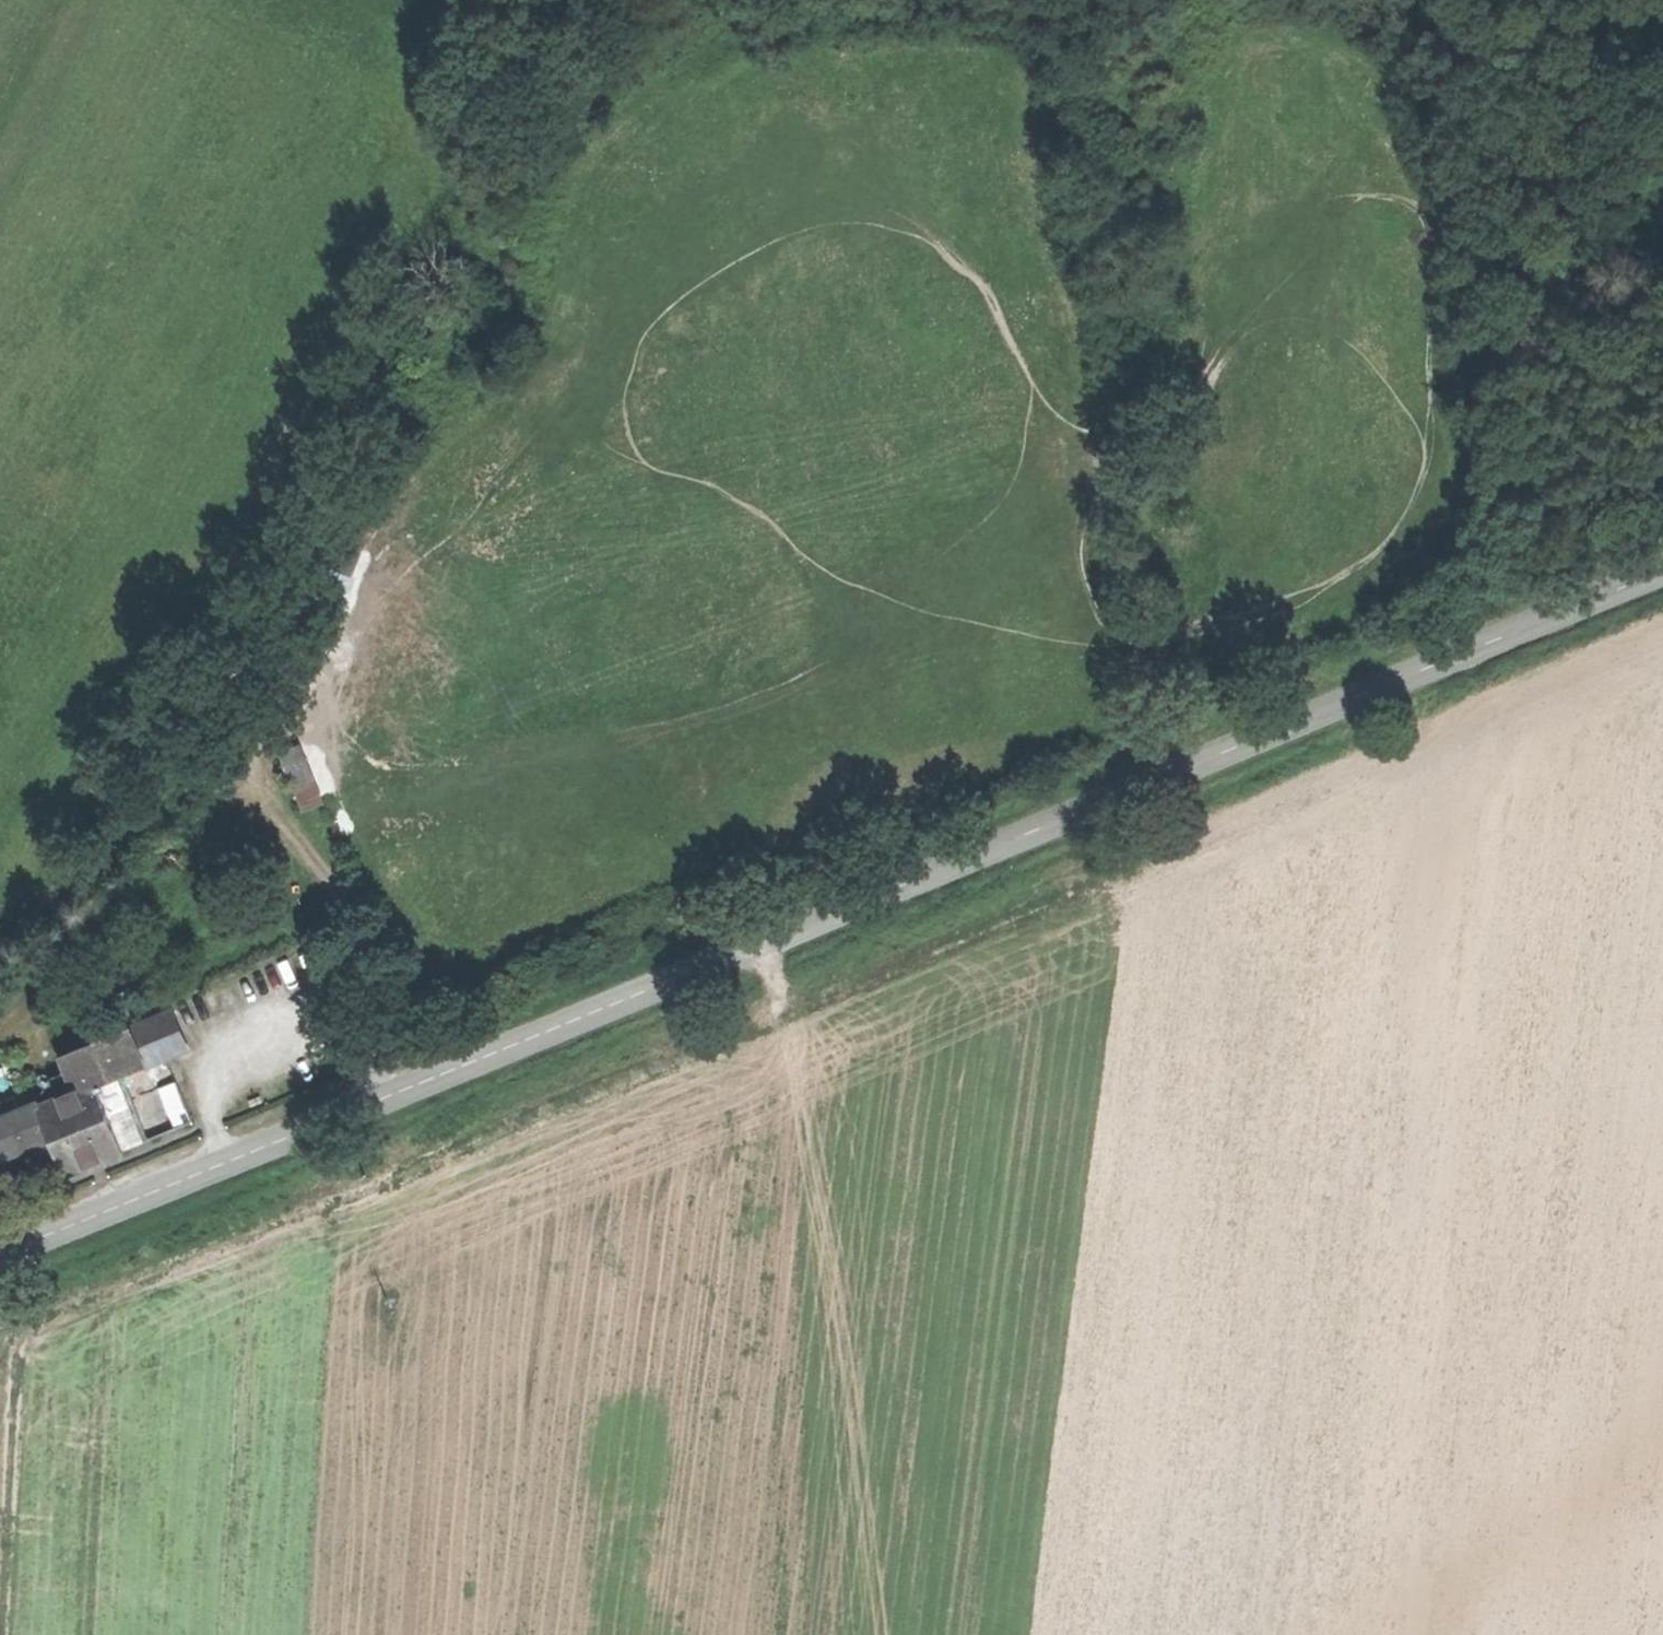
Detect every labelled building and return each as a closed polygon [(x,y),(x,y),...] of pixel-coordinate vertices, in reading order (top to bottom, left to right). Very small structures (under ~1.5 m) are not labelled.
[(282,748),(299,811),(322,805),(306,742),(282,748)] [(35,1092),(71,1175),(98,1164),(125,1152),(109,1116),(116,1114),(103,1085),(149,1065),(132,1027),(66,1057),(74,1075),(35,1092)] [(160,1088),(177,1123),(193,1115),(176,1080),(160,1088)]
